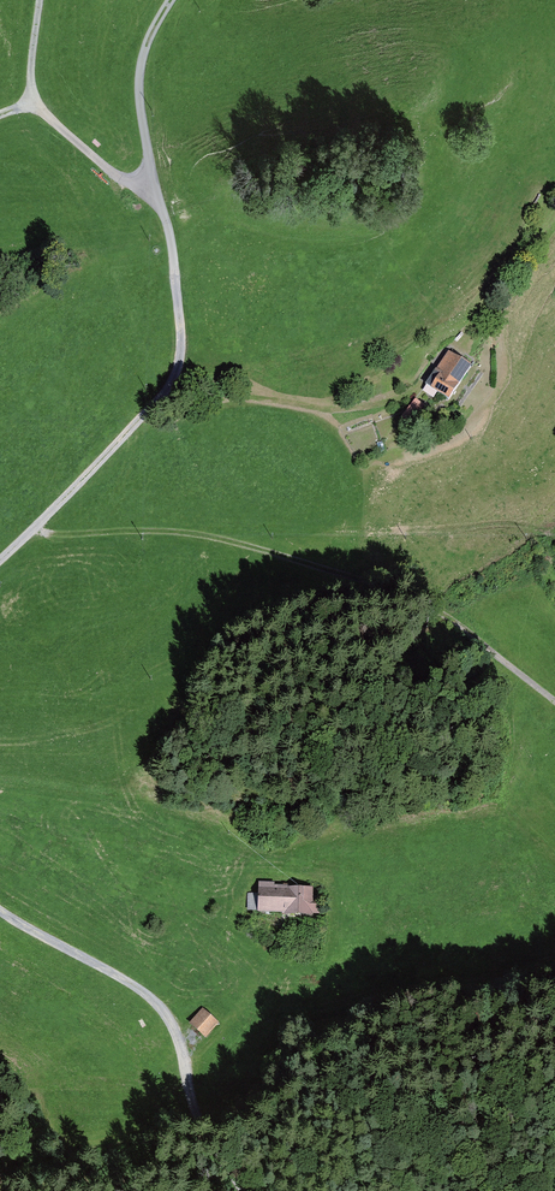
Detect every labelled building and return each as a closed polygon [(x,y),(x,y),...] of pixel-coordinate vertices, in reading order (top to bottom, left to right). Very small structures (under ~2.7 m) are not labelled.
[(488,371),(459,351),(435,387),(465,406),(488,371)] [(419,412),(425,403),(418,397),(411,406),(419,412)] [(326,882),(258,879),(257,913),(325,915),(326,882)] [(224,1017),(206,1004),(193,1020),(211,1034),(224,1017)]
